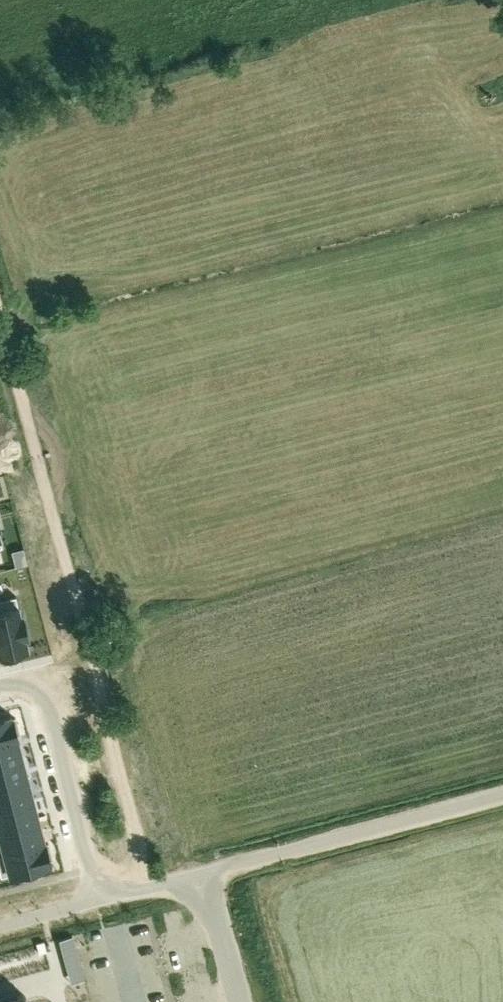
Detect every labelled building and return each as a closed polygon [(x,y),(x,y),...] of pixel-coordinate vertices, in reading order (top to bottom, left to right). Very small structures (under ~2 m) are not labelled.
[(0,598),(0,654),(0,655),(19,650),(19,648),(27,646),(25,636),(28,636),(22,613),(20,614),(16,595),(0,598)] [(0,717),(0,741),(15,737),(14,733),(17,732),(13,716),(10,717),(9,715),(0,717)] [(0,741),(0,763),(20,758),(15,737),(0,741)] [(0,763),(0,785),(26,778),(20,758),(0,763)] [(0,785),(0,808),(31,799),(26,778),(0,785)] [(37,820),(31,799),(0,808),(0,830),(37,820)] [(42,841),(37,820),(0,830),(0,852),(42,841)] [(0,852),(0,870),(1,875),(48,863),(47,860),(51,859),(47,844),(43,845),(42,841),(0,852)] [(72,935),(59,939),(63,952),(76,949),(73,936),(72,935)] [(25,988),(23,986),(21,985),(0,991),(0,1001),(28,1001),(25,988)]
